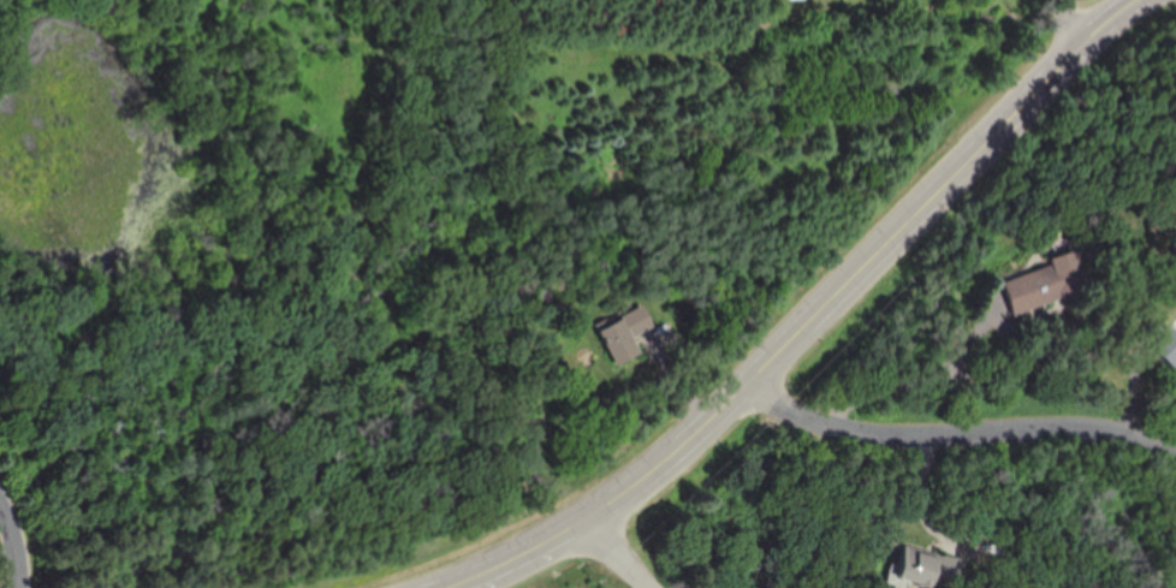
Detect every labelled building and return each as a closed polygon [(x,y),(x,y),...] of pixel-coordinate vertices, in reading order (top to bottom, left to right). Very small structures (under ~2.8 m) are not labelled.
[(1079,252),(1002,276),(1014,313),(1091,289),(1079,252)] [(654,327),(643,306),(598,328),(616,365),(641,353),(633,337),(654,327)] [(1175,326),(1155,345),(1175,368),(1175,326)] [(935,587),(936,581),(961,586),(967,559),(906,546),(898,579),(935,587)]
